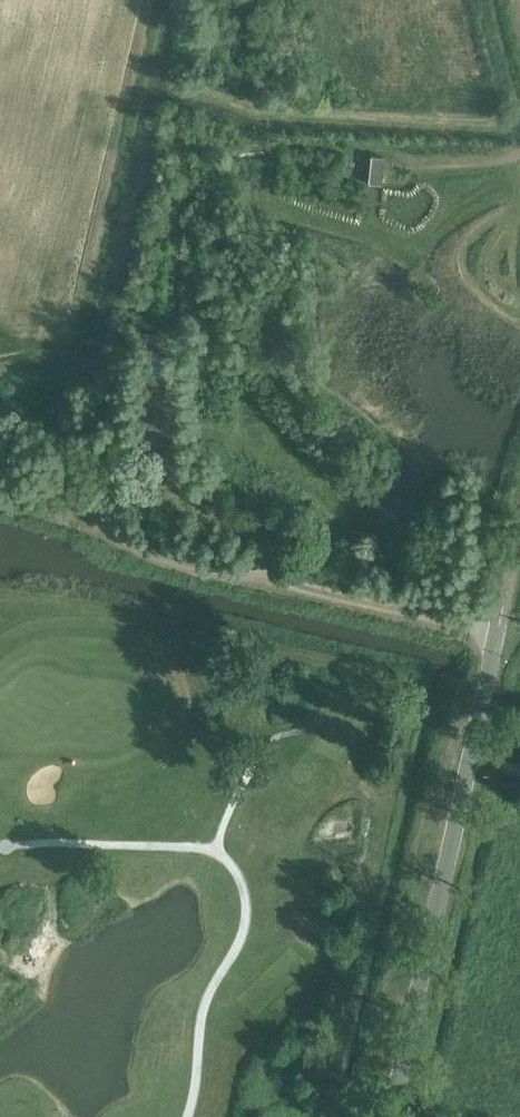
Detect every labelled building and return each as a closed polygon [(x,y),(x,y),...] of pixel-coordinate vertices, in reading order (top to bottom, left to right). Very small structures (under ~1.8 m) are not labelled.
[(373,155),(371,180),(385,180),(386,156),(373,155)]
